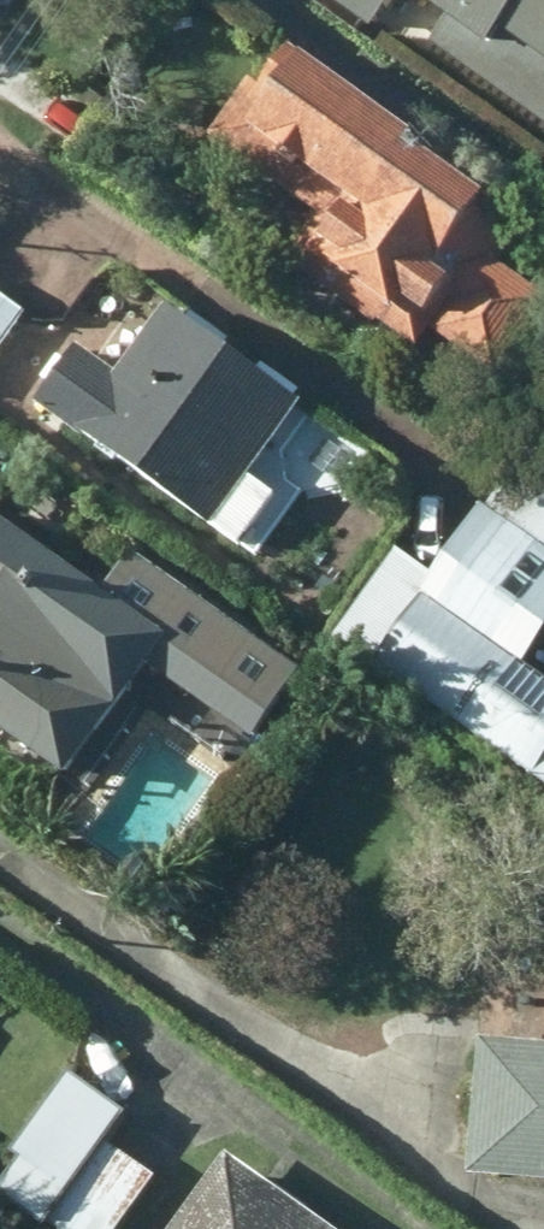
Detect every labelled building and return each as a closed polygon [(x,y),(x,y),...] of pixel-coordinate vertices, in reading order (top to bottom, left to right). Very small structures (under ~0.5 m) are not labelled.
[(369,24),(379,9),(543,125),(543,0),(335,0),(369,24)] [(297,74),(236,167),(334,231),(303,279),(465,385),(543,266),(543,235),(297,74)] [(115,273),(20,410),(201,534),(296,397),(115,273)] [(26,321),(0,303),(0,358),(26,321)] [(326,642),(543,789),(543,684),(514,663),(543,618),(543,490),(498,521),(473,504),(438,556),(401,532),(326,642)] [(287,675),(135,570),(114,599),(0,520),(0,732),(61,775),(138,666),(242,738),(287,675)] [(458,1169),(543,1177),(543,974),(478,968),(458,1169)] [(66,1072),(0,1177),(0,1205),(38,1228),(126,1228),(154,1184),(104,1153),(130,1112),(66,1072)] [(177,1228),(316,1228),(225,1165),(177,1228)]
